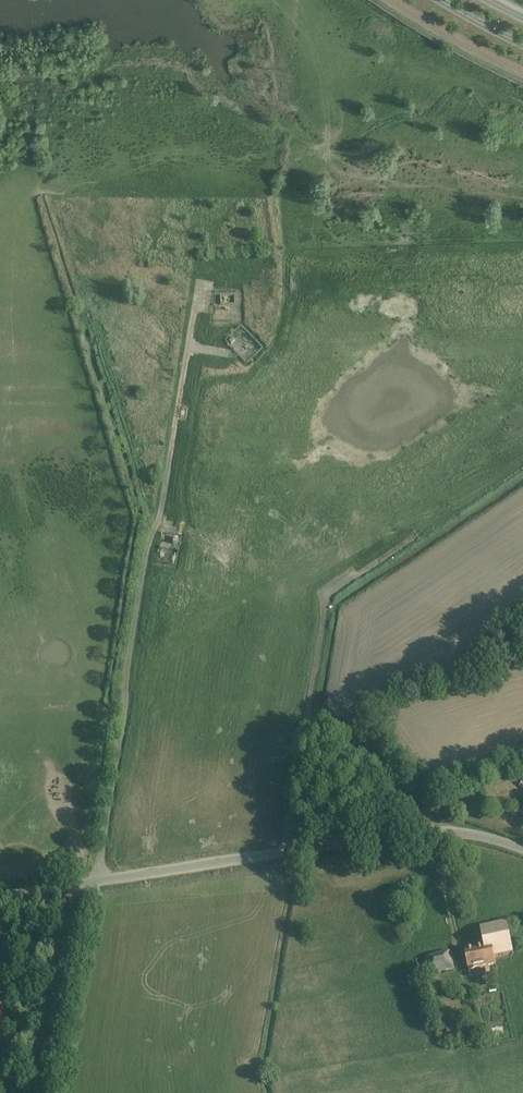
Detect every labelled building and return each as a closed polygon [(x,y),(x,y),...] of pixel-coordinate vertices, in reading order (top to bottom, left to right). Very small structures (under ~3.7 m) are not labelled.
[(510,933),(507,922),(480,928),(484,947),(465,951),(469,969),(496,964),(494,957),(514,953),(510,933)] [(426,957),(428,968),(429,974),(454,969),(450,952),(426,957)] [(489,980),(491,979),(489,970),(482,971),(484,981),(486,980),(486,984),(490,983),(489,980)] [(426,982),(429,994),(439,992),(436,979),(426,982)] [(462,1023),(446,1025),(448,1033),(464,1031),(462,1023)]
